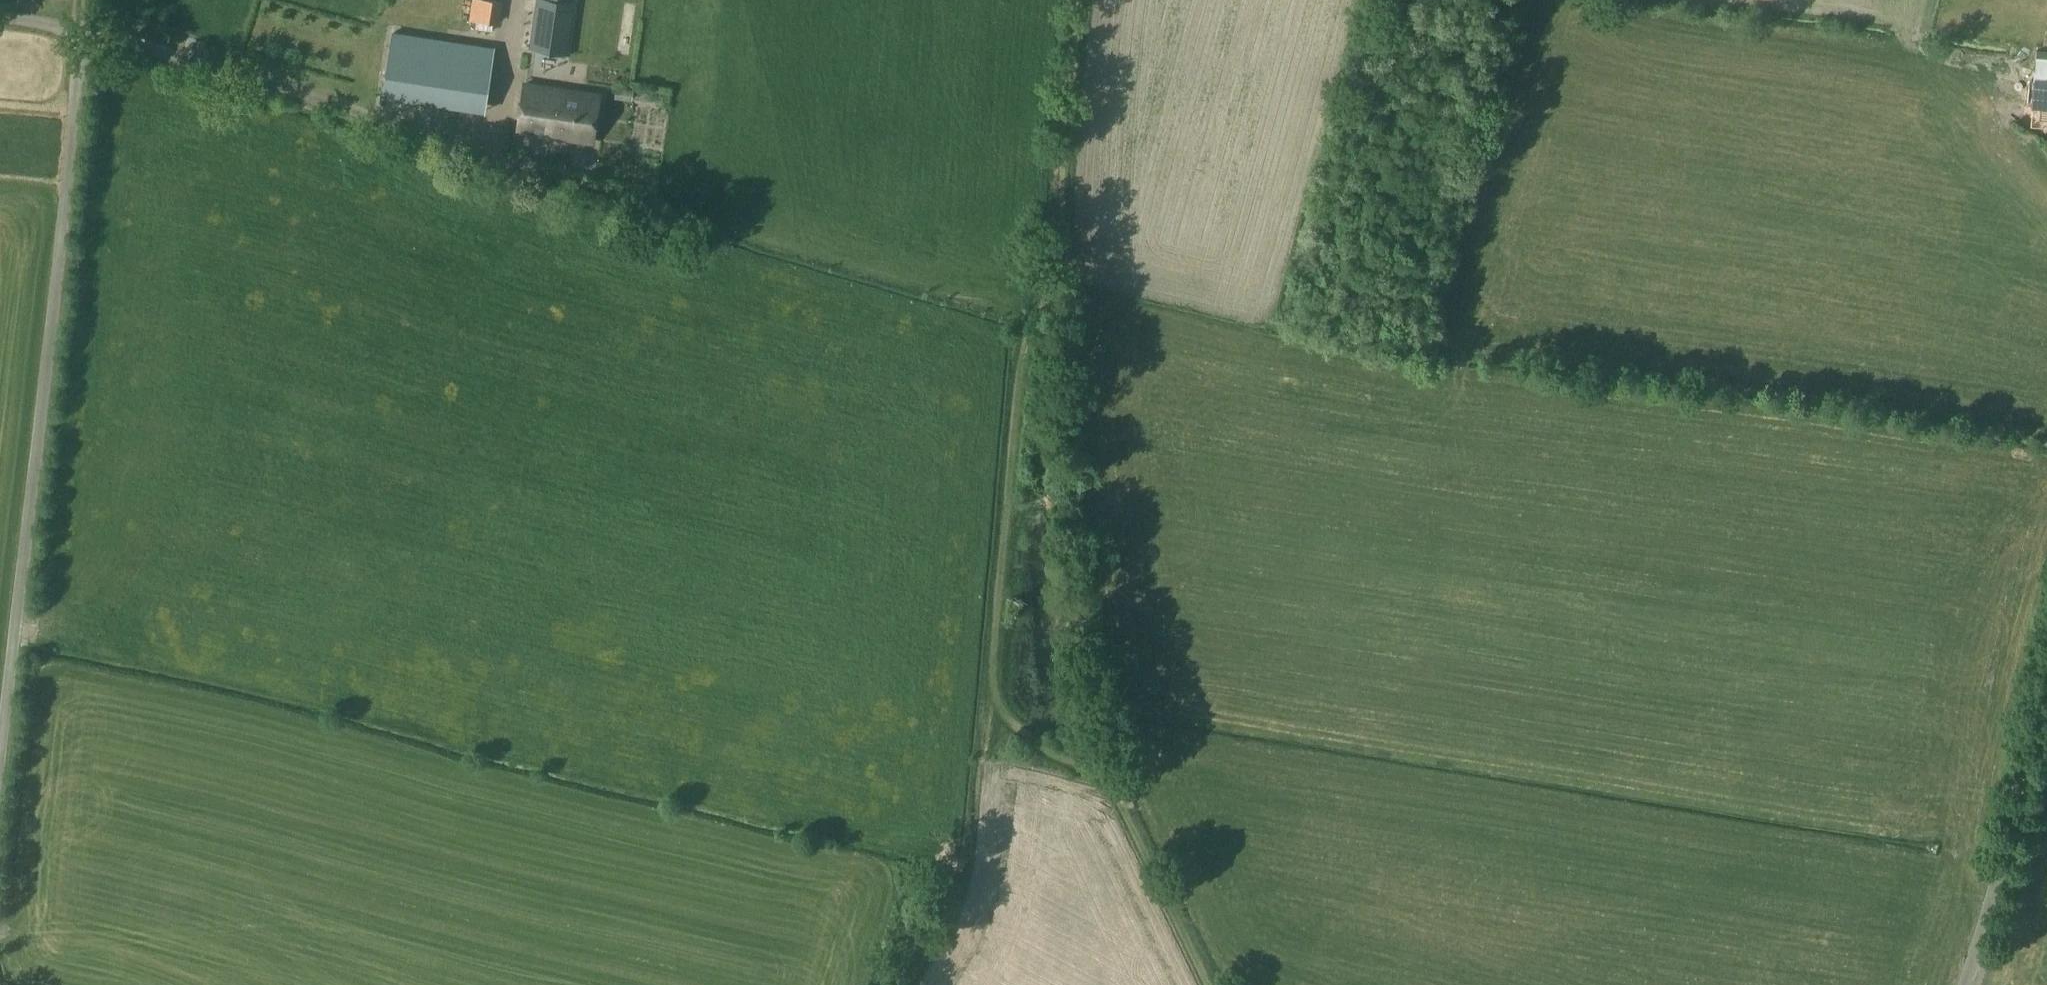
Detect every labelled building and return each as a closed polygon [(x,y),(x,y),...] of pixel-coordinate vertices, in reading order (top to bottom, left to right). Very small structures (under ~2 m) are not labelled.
[(503,0),(472,0),(469,19),(500,24),(503,0)] [(532,30),(526,29),(524,48),(571,53),(578,0),(536,0),(532,30)] [(34,5),(32,16),(52,20),(54,10),(34,5)] [(449,8),(449,23),(462,22),(462,8),(449,8)] [(484,113),(493,47),(393,32),(382,98),(484,113)] [(2032,93),(2031,107),(2046,109),(2046,50),(2036,49),(2032,93)] [(518,131),(592,142),(599,94),(525,84),(518,131)]
